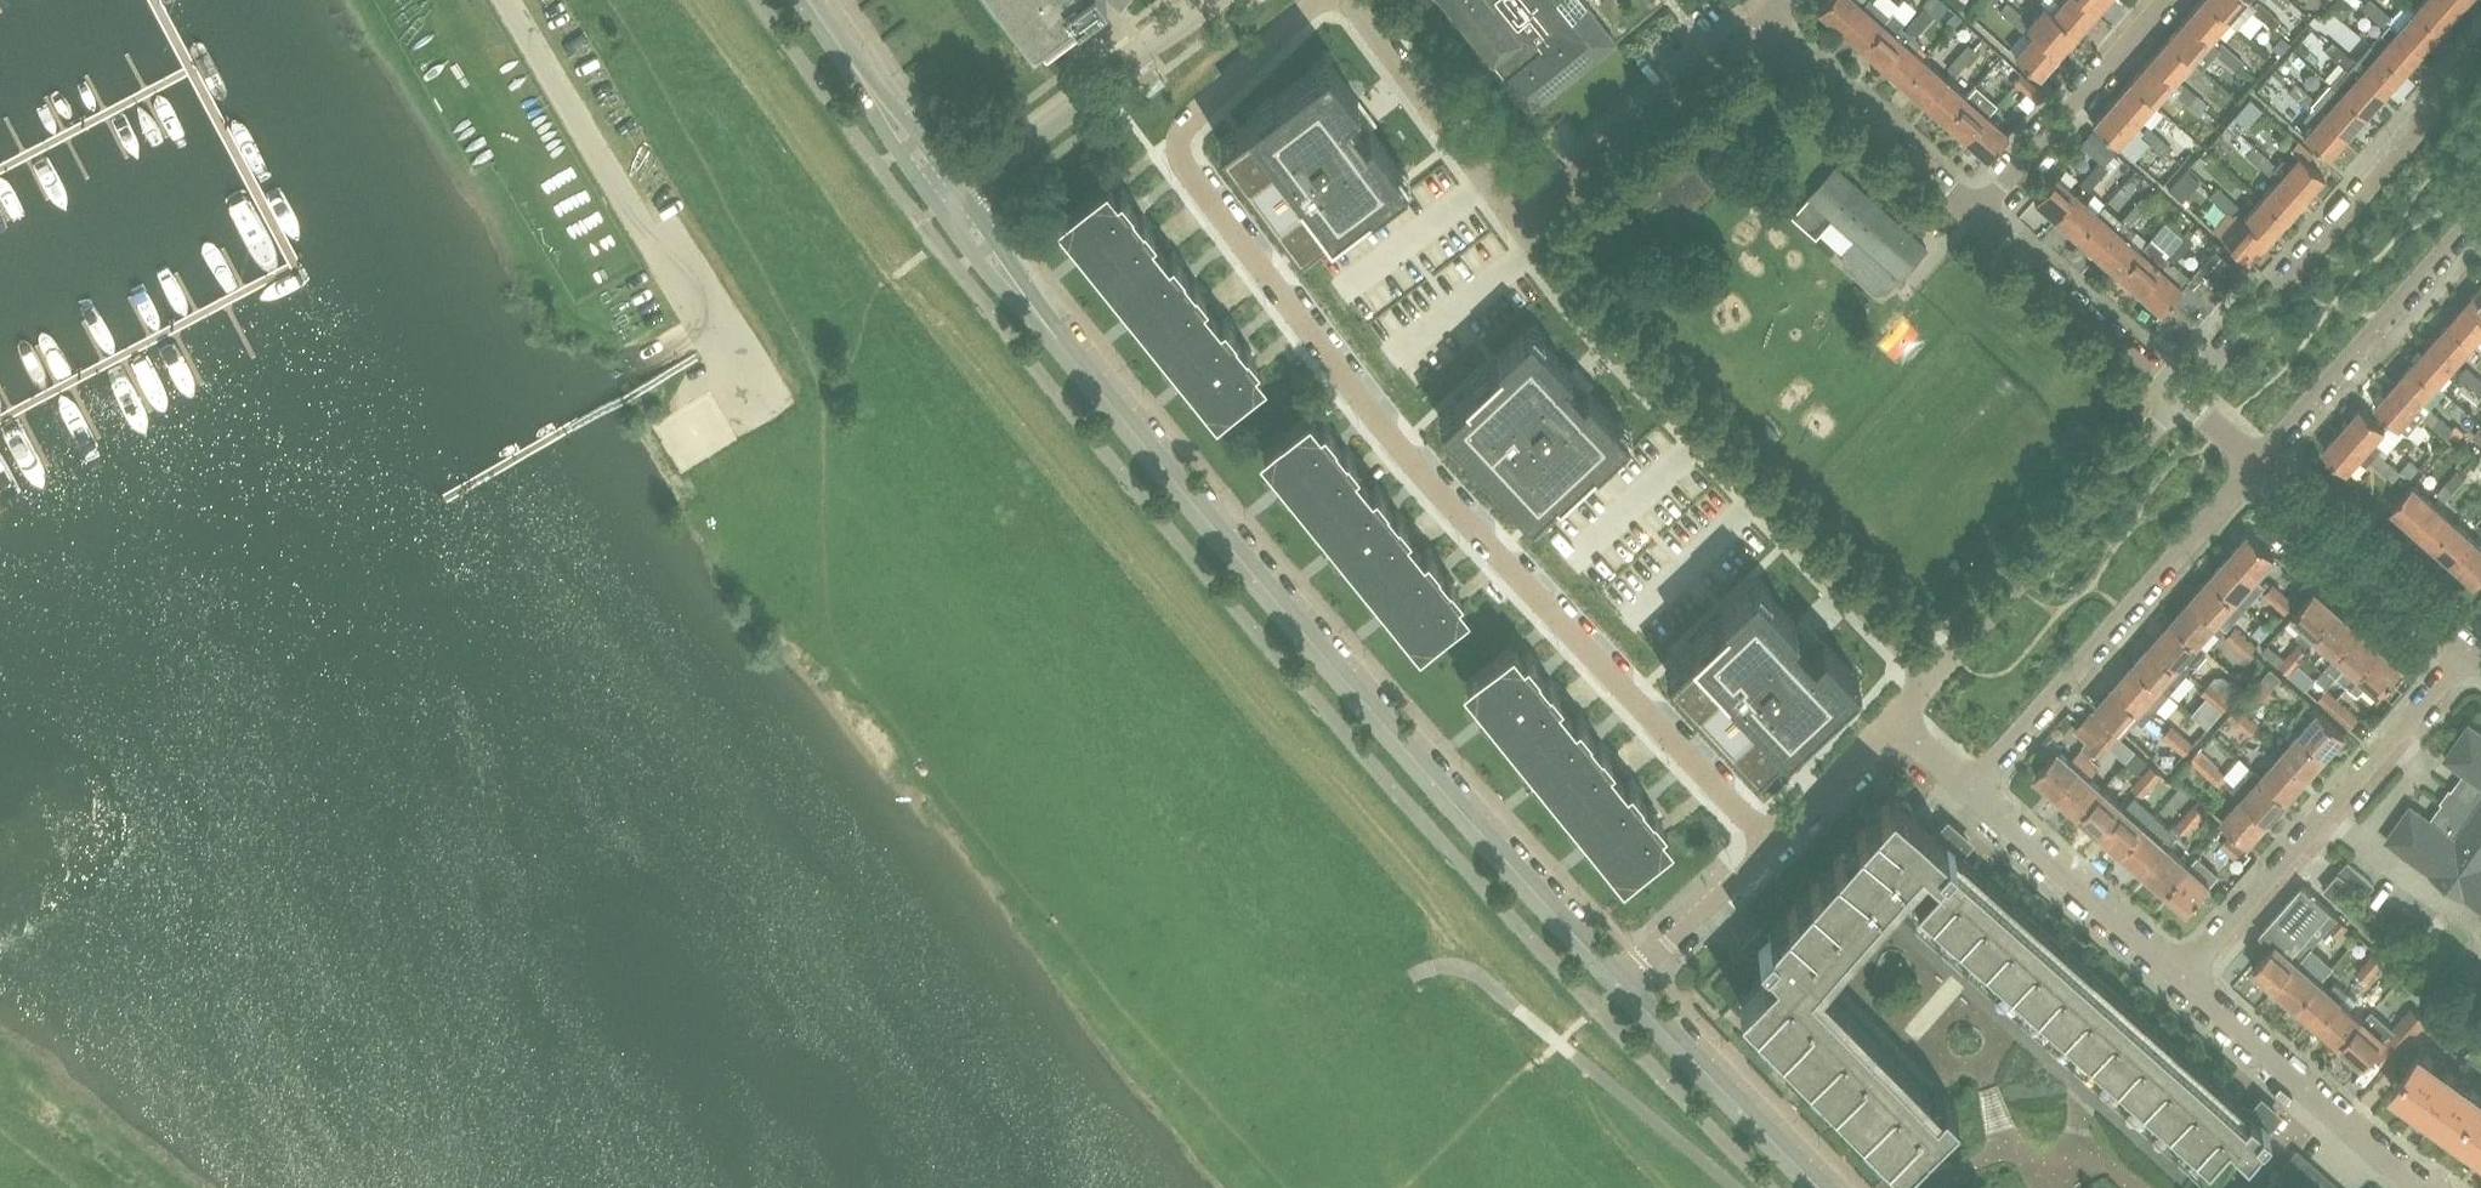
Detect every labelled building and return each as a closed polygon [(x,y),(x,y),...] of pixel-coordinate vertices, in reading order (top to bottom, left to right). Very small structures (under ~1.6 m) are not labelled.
[(1033,22),(1039,18),(1045,26),(1080,0),(1016,0),(1033,22)] [(1492,64),(1498,59),(1510,74),(1504,78),(1530,110),(1617,40),(1584,0),(1441,0),(1492,64)] [(1840,28),(1862,3),(1858,0),(1827,0),(1819,9),(1840,28)] [(1874,0),(1865,0),(1862,3),(1840,28),(1861,46),(1890,14),(1889,14),(1874,0)] [(1916,17),(1924,25),(1934,15),(1933,14),(1934,13),(1930,10),(1939,0),(1927,0),(1923,4),(1926,6),(1916,17)] [(1944,0),(1939,0),(1930,10),(1934,13),(1933,14),(1934,15),(1937,18),(1949,5),(1944,0)] [(2011,19),(2018,10),(2007,0),(1999,9),(2011,19)] [(2040,0),(2044,3),(2052,11),(2060,2),(2059,0),(2040,0)] [(2052,11),(2076,33),(2095,12),(2082,0),(2062,0),(2060,2),(2052,11)] [(2095,12),(2105,0),(2082,0),(2095,12)] [(2185,17),(2211,39),(2213,36),(2229,18),(2238,26),(2209,0),(2200,0),(2185,17)] [(2251,0),(2209,0),(2238,26),(2252,9),(2262,18),(2270,10),(2260,0),(2257,0),(2254,3),(2251,0)] [(2373,17),(2382,8),(2373,0),(2368,0),(2362,7),(2373,17)] [(2458,9),(2448,0),(2422,0),(2416,7),(2441,29),(2458,9)] [(2458,9),(2466,0),(2448,0),(2458,9)] [(2058,54),(2076,33),(2052,11),(2044,3),(2029,20),(2018,10),(2011,19),(2023,30),(2027,26),(2033,32),(2058,54)] [(2416,7),(2397,29),(2396,29),(2421,51),(2441,29),(2416,7)] [(2373,17),(2384,26),(2388,21),(2390,23),(2394,19),(2382,8),(2373,17)] [(1861,46),(1882,65),(1910,33),(1906,29),(1900,23),(1903,20),(1892,10),(1889,14),(1890,14),(1861,46)] [(2281,20),(2270,10),(2262,18),(2273,29),(2281,20)] [(1954,11),(1945,21),(1952,28),(1962,17),(1954,11)] [(1882,65),(1903,83),(1925,58),(1915,49),(1921,42),(1915,36),(1924,25),(1916,17),(1906,29),(1910,33),(1882,65)] [(2185,17),(2167,38),(2192,60),(2201,49),(2209,56),(2215,50),(2225,59),(2233,51),(2221,40),(2219,42),(2213,36),(2211,39),(2185,17)] [(2397,29),(2390,23),(2388,21),(2384,26),(2370,41),(2404,71),(2421,51),(2396,29),(2397,29)] [(2014,53),(2039,75),(2058,54),(2033,32),(2014,53)] [(1977,33),(1946,67),(1950,71),(1979,38),(1980,39),(1982,37),(1977,33)] [(2280,55),(2286,48),(2290,43),(2281,35),(2270,46),(2280,55)] [(1984,43),(1980,39),(1979,38),(1950,71),(1955,75),(1984,43)] [(2167,38),(2149,58),(2174,81),(2192,60),(2167,38)] [(2325,48),(2337,59),(2345,50),(2332,39),(2325,48)] [(2370,41),(2355,59),(2345,50),(2337,59),(2349,70),(2353,66),(2352,65),(2353,63),(2385,91),(2404,71),(2370,41)] [(2244,61),(2233,51),(2225,59),(2237,70),(2244,61)] [(1945,76),(1925,58),(1903,83),(1923,101),(1945,76)] [(2149,58),(2130,79),(2155,102),(2165,90),(2173,97),(2177,92),(2189,102),(2196,93),(2185,83),(2181,87),(2174,81),(2149,58)] [(2359,71),(2342,91),(2367,112),(2385,91),(2353,63),(2352,65),(2353,66),(2359,71)] [(1246,122),(1218,143),(1296,246),(1324,225),(1327,228),(1365,199),(1368,202),(1403,175),(1367,128),(1362,132),(1343,108),(1355,98),(1330,65),(1315,77),(1310,69),(1275,95),(1270,98),(1275,104),(1261,115),(1256,109),(1244,119),(1246,122)] [(2022,73),(2014,81),(2015,82),(2026,92),(2034,84),(2022,73)] [(1966,95),(1950,81),(1945,76),(1923,101),(1944,120),(1966,95)] [(2137,123),(2155,102),(2130,79),(2112,100),(2137,123)] [(2288,90),(2301,101),(2309,91),(2297,80),(2288,90)] [(1944,120),(1965,138),(1998,102),(1977,84),(1967,95),(1966,95),(1944,120)] [(2026,92),(2018,101),(2028,110),(2037,101),(2044,93),(2034,84),(2026,92)] [(2301,101),(2311,109),(2315,105),(2316,106),(2320,101),(2309,91),(2301,101)] [(2342,91),(2324,111),(2348,133),(2367,112),(2342,91)] [(2208,103),(2196,93),(2189,102),(2200,112),(2208,103)] [(2093,122),(2118,145),(2137,123),(2112,100),(2093,122)] [(1987,158),(2009,133),(1988,114),(1998,102),(1965,138),(1987,158)] [(2323,112),(2316,106),(2315,105),(2311,109),(2304,116),(2313,124),(2304,134),(2328,156),(2348,133),(2324,111),(2323,112)] [(2147,124),(2140,133),(2152,143),(2159,135),(2147,124)] [(2236,136),(2249,147),(2253,144),(2240,132),(2236,136)] [(2099,159),(2090,170),(2098,178),(2109,166),(2111,167),(2118,159),(2112,154),(2114,152),(2093,133),(2083,145),(2099,159)] [(2171,145),(2159,135),(2152,143),(2163,153),(2171,145)] [(2282,159),(2277,164),(2266,155),(2258,163),(2271,174),(2274,170),(2281,176),(2281,175),(2306,196),(2324,176),(2306,160),(2313,153),(2299,139),(2290,148),(2299,156),(2290,166),(2282,159)] [(2249,156),(2258,163),(2266,155),(2254,144),(2250,148),(2243,142),(2238,148),(2248,156),(2249,156)] [(1689,168),(1688,166),(1673,149),(1626,188),(1642,207),(1638,211),(1657,235),(1714,187),(1694,164),(1689,168)] [(1832,218),(1854,238),(1841,252),(1842,264),(1875,292),(1886,292),(1926,246),(1835,166),(1791,216),(1816,237),(1832,218)] [(2177,177),(2188,186),(2196,177),(2185,168),(2177,177)] [(2088,190),(2098,178),(2090,170),(2080,182),(2088,190)] [(2056,174),(2034,199),(2056,218),(2078,193),(2056,174)] [(2287,217),(2306,196),(2281,175),(2281,176),(2263,196),(2287,217)] [(1142,218),(1140,215),(1129,202),(1126,204),(1106,180),(1060,217),(1112,282),(1159,245),(1139,221),(1142,218)] [(2132,207),(2140,215),(2150,203),(2147,200),(2155,191),(2156,189),(2152,185),(2132,207)] [(2210,195),(2221,205),(2229,196),(2218,186),(2210,195)] [(2056,218),(2077,236),(2105,204),(2104,203),(2098,211),(2078,193),(2056,218)] [(2228,212),(2233,216),(2237,211),(2236,210),(2240,206),(2229,196),(2221,205),(2228,212)] [(2263,196),(2244,217),(2269,238),(2287,217),(2263,196)] [(2077,236),(2098,255),(2126,223),(2122,219),(2121,218),(2105,204),(2077,236)] [(2141,249),(2129,238),(2136,229),(2131,225),(2140,215),(2132,207),(2121,218),(2122,219),(2126,223),(2098,255),(2119,274),(2141,249)] [(2237,211),(2233,216),(2228,212),(2213,228),(2249,260),(2269,238),(2244,217),(2237,211)] [(587,246),(617,230),(611,219),(581,235),(587,246)] [(2184,233),(2174,244),(2182,252),(2193,240),(2184,233)] [(2141,249),(2119,274),(2140,292),(2169,260),(2167,258),(2160,266),(2154,260),(2164,249),(2151,237),(2141,249)] [(2140,292),(2161,311),(2195,270),(2191,275),(2174,261),(2182,252),(2174,244),(2165,254),(2168,257),(2167,258),(2169,260),(2140,292)] [(1194,282),(1184,270),(1181,266),(1178,269),(1159,245),(1112,282),(1164,346),(1211,309),(1191,285),(1194,282)] [(2241,269),(2215,247),(2195,270),(2161,311),(2156,316),(2181,338),(2241,269)] [(2469,300),(2480,311),(2480,286),(2469,300)] [(2480,335),(2480,311),(2469,300),(2450,321),(2475,342),(2480,335)] [(1262,374),(1261,372),(1242,349),(1245,346),(1232,330),(1229,332),(1211,309),(1164,346),(1216,411),(1262,374)] [(2450,321),(2432,342),(2456,363),(2475,342),(2450,321)] [(1453,406),(1440,418),(1530,513),(1542,501),(1555,489),(1558,492),(1568,482),(1583,468),(1593,459),(1596,461),(1621,437),(1609,425),(1616,418),(1614,416),(1588,388),(1587,387),(1582,392),(1565,373),(1570,369),(1570,368),(1543,340),(1542,339),(1541,338),(1534,344),(1522,332),(1522,333),(1497,355),(1499,358),(1489,368),(1474,381),(1464,391),(1466,394),(1459,400),(1453,406)] [(2432,342),(2413,363),(2438,384),(2456,363),(2432,342)] [(2413,363),(2395,384),(2419,405),(2420,405),(2438,384),(2413,363)] [(2460,375),(2471,385),(2479,375),(2468,365),(2460,375)] [(2479,375),(2471,385),(2480,393),(2480,377),(2479,375)] [(2408,434),(2423,417),(2427,411),(2420,405),(2419,405),(2395,384),(2376,405),(2408,434)] [(2362,406),(2343,427),(2375,456),(2380,451),(2384,447),(2376,440),(2387,428),(2362,406)] [(2427,411),(2423,417),(2435,427),(2443,418),(2431,407),(2427,411)] [(1329,436),(1311,413),(1309,411),(1262,449),(1315,514),(1361,476),(1342,453),(1345,450),(1332,434),(1329,436)] [(2435,427),(2446,437),(2454,427),(2443,418),(2435,427)] [(2480,444),(2480,426),(2472,436),(2480,444)] [(2368,465),(2371,461),(2375,456),(2343,427),(2324,449),(2349,471),(2360,458),(2368,465)] [(2450,432),(2446,437),(2452,442),(2456,437),(2450,432)] [(2380,451),(2375,456),(2371,461),(2383,471),(2391,462),(2391,461),(2380,451)] [(2412,461),(2402,472),(2410,479),(2420,467),(2412,461)] [(2394,480),(2402,471),(2391,462),(2383,471),(2394,480)] [(2458,468),(2447,481),(2456,488),(2466,476),(2458,468)] [(1315,514),(1337,541),(1367,578),(1413,540),(1394,516),(1397,514),(1394,511),(1383,498),(1381,500),(1361,476),(1315,514)] [(2437,493),(2445,501),(2456,488),(2447,481),(2437,493)] [(2414,484),(2392,508),(2414,528),(2436,503),(2414,484)] [(2414,528),(2435,546),(2457,522),(2436,503),(2414,528)] [(2435,546),(2456,565),(2478,540),(2457,522),(2435,546)] [(2250,530),(2231,552),(2259,576),(2278,555),(2250,530)] [(1367,578),(1389,605),(1419,642),(1466,605),(1445,580),(1448,577),(1435,561),(1432,564),(1413,540),(1367,578)] [(2478,540),(2456,565),(2477,584),(2480,580),(2480,543),(2478,540)] [(2231,552),(2211,574),(2237,598),(2246,606),(2265,584),(2258,577),(2259,576),(2231,552)] [(2211,574),(2192,596),(2228,627),(2246,606),(2237,598),(2211,574)] [(1701,648),(1674,671),(1758,769),(1785,746),(1788,749),(1800,739),(1795,734),(1808,722),(1813,727),(1817,724),(1850,695),(1844,688),(1858,676),(1831,644),(1819,654),(1799,631),(1805,626),(1766,581),(1732,610),(1735,614),(1698,645),(1701,648)] [(2264,594),(2286,613),(2287,611),(2276,602),(2285,592),(2274,583),(2264,594)] [(2316,589),(2293,615),(2315,635),(2338,609),(2316,589)] [(2296,602),(2285,592),(2276,602),(2287,611),(2296,602)] [(2192,596),(2174,617),(2201,642),(2212,629),(2220,636),(2228,627),(2192,596)] [(2315,635),(2338,654),(2360,629),(2338,609),(2315,635)] [(2174,617),(2154,639),(2188,668),(2193,663),(2193,664),(2199,665),(2208,655),(2206,649),(2200,643),(2201,642),(2174,617)] [(2226,637),(2236,646),(2246,635),(2236,626),(2226,637)] [(2350,684),(2382,648),(2360,629),(2338,654),(2359,673),(2350,684)] [(2248,656),(2258,645),(2246,635),(2236,646),(2248,656)] [(2154,639),(2135,661),(2160,684),(2170,692),(2188,671),(2187,670),(2188,668),(2154,639)] [(1466,680),(1488,708),(1518,745),(1564,707),(1546,684),(1548,681),(1535,665),(1532,667),(1512,643),(1466,680)] [(2299,643),(2290,653),(2301,663),(2310,653),(2299,643)] [(2405,668),(2382,648),(2350,684),(2360,693),(2370,683),(2382,693),(2405,668)] [(2290,653),(2286,658),(2280,665),(2306,689),(2314,679),(2298,666),(2301,663),(2290,653)] [(2135,661),(2116,682),(2152,716),(2171,695),(2169,693),(2170,692),(2160,684),(2135,661)] [(2272,689),(2282,677),(2272,668),(2252,691),(2268,705),(2277,694),(2272,689)] [(2223,711),(2233,699),(2243,688),(2231,678),(2222,689),(2222,688),(2211,700),(2223,711)] [(2201,692),(2211,700),(2222,688),(2212,679),(2206,685),(2201,692)] [(2123,730),(2142,708),(2152,717),(2152,716),(2116,682),(2095,706),(2123,730)] [(2318,699),(2329,709),(2339,697),(2327,687),(2318,699)] [(2258,696),(2252,691),(2241,704),(2247,709),(2258,696)] [(2329,709),(2350,728),(2360,716),(2351,708),(2358,701),(2348,692),(2341,700),(2339,697),(2329,709)] [(2228,716),(2238,725),(2248,714),(2239,705),(2228,716)] [(1617,771),(1606,759),(1597,748),(1600,745),(1586,729),(1584,731),(1564,707),(1518,745),(1570,809),(1617,771)] [(2346,732),(2321,710),(2311,721),(2300,711),(2290,722),(2327,754),(2346,732)] [(2088,741),(2071,760),(2058,749),(2036,774),(2057,793),(2091,756),(2095,752),(2090,748),(2100,737),(2110,746),(2119,735),(2092,711),(2075,730),(2088,741)] [(2238,725),(2248,734),(2249,736),(2260,725),(2248,714),(2238,725)] [(2299,734),(2282,753),(2307,776),(2327,754),(2290,722),(2288,724),(2299,734)] [(2163,735),(2173,743),(2182,732),(2173,724),(2163,735)] [(2470,724),(2446,757),(2467,773),(2433,821),(2411,806),(2387,839),(2432,872),(2431,873),(2464,898),(2466,896),(2480,907),(2480,732),(2470,724)] [(2185,754),(2194,744),(2182,732),(2173,743),(2185,754)] [(2101,756),(2110,746),(2100,737),(2090,748),(2095,752),(2095,751),(2101,756)] [(2191,760),(2199,768),(2209,757),(2200,750),(2191,760)] [(2282,753),(2263,775),(2288,798),(2307,776),(2282,753)] [(2101,765),(2091,756),(2057,793),(2080,813),(2102,788),(2090,777),(2101,765)] [(2229,777),(2209,757),(2199,768),(2214,782),(2219,777),(2227,785),(2230,781),(2228,779),(2229,777)] [(2163,774),(2162,773),(2152,765),(2142,775),(2154,785),(2163,774)] [(2251,765),(2232,787),(2269,819),(2288,798),(2263,775),(2251,765)] [(1636,795),(1625,781),(1617,771),(1570,809),(1623,873),(1669,836),(1649,812),(1652,809),(1638,792),(1636,795)] [(2144,798),(2154,785),(2142,775),(2132,787),(2144,798)] [(2223,820),(2248,842),(2269,819),(2232,787),(2231,788),(2242,798),(2223,820)] [(2080,813),(2102,832),(2124,807),(2102,788),(2080,813)] [(2248,1108),(1988,878),(1961,854),(1970,844),(1943,820),(1934,831),(1916,815),(1915,814),(1891,793),(1868,820),(1771,929),(1770,931),(1768,933),(1759,924),(1740,943),(1765,968),(1753,981),(1738,998),(1900,1162),(1902,1159),(1957,1106),(1943,1092),(1939,1096),(1820,976),(1925,857),(1942,873),(1916,902),(1919,905),(1941,924),(1945,928),(1967,948),(1971,951),(1994,971),(1998,974),(2020,994),(2024,997),(2046,1017),(2050,1021),(2072,1040),(2077,1044),(2099,1064),(2103,1067),(2125,1087),(2129,1090),(2151,1110),(2155,1114),(2177,1133),(2181,1137),(2204,1156),(2207,1159),(2227,1136),(2245,1152),(2257,1139),(2261,1135),(2260,1135),(2268,1126),(2270,1127),(2283,1113),(2261,1093),(2248,1108)] [(2206,813),(2205,812),(2195,803),(2186,813),(2197,823),(2206,813)] [(2102,832),(2123,851),(2145,825),(2124,807),(2102,832)] [(2176,825),(2181,830),(2176,835),(2181,839),(2186,834),(2187,835),(2197,823),(2186,813),(2176,825)] [(2123,851),(2145,871),(2167,845),(2176,835),(2181,830),(2176,825),(2174,823),(2170,828),(2154,815),(2145,825),(2123,851)] [(2235,858),(2245,846),(2231,834),(2221,845),(2235,858)] [(2145,871),(2166,889),(2189,864),(2167,845),(2145,871)] [(2376,885),(2349,861),(2349,860),(2340,870),(2357,886),(2356,887),(2366,896),(2376,885)] [(2213,885),(2189,864),(2166,889),(2189,910),(2213,885)] [(2323,888),(2338,901),(2353,885),(2356,887),(2357,886),(2340,870),(2323,888)] [(2254,967),(2276,987),(2299,961),(2291,954),(2331,909),(2303,884),(2259,933),(2273,945),(2254,967)] [(2339,937),(2349,926),(2338,917),(2329,928),(2339,937)] [(2388,960),(2376,950),(2368,960),(2379,969),(2388,960)] [(2368,982),(2379,969),(2368,960),(2357,972),(2368,982)] [(2276,987),(2298,1006),(2321,980),(2299,961),(2276,987)] [(2298,1006),(2320,1025),(2349,992),(2341,985),(2335,993),(2321,980),(2298,1006)] [(2424,1003),(2434,1011),(2444,999),(2434,991),(2424,1003)] [(2320,1025),(2342,1044),(2364,1019),(2351,1007),(2358,1000),(2349,992),(2320,1025)] [(2373,1010),(2365,1019),(2364,1019),(2342,1044),(2365,1064),(2390,1035),(2404,1048),(2428,1020),(2413,1007),(2394,1029),(2373,1010)] [(2456,1133),(2480,1099),(2480,1092),(2421,1049),(2393,1088),(2456,1133)] [(2456,1133),(2480,1151),(2480,1099),(2456,1133)] [(2310,1161),(2298,1151),(2281,1171),(2292,1181),(2310,1161)] [(2300,1187),(2305,1187),(2320,1171),(2310,1161),(2292,1181),(2300,1187)] [(2292,1181),(2281,1171),(2280,1172),(2276,1168),(2270,1175),(2272,1176),(2261,1187),(2262,1187),(2300,1187),(2292,1181)] [(2305,1187),(2330,1187),(2334,1183),(2320,1171),(2305,1187)]
